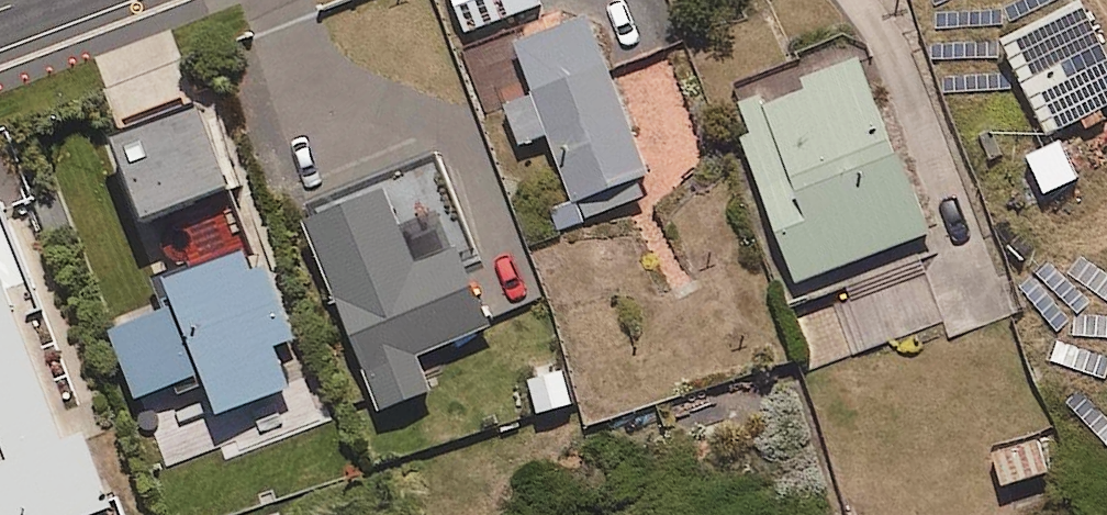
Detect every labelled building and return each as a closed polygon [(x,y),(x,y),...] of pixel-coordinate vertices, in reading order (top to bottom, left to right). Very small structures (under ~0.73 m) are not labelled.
[(474,50),(529,28),(527,22),(545,15),(539,0),(455,0),(474,50)] [(1075,16),(1009,48),(1048,130),(1106,101),(1106,82),(1075,16)] [(548,140),(573,204),(552,212),(559,232),(659,194),(592,21),(520,48),(540,99),(509,111),(524,150),(527,149),(548,140)] [(907,162),(902,164),(865,65),(744,110),(757,144),(748,148),(806,304),(820,299),(815,284),(936,239),(907,162)] [(692,123),(671,75),(645,86),(666,134),(692,123)] [(1047,199),(1081,185),(1064,143),(1031,157),(1047,199)] [(423,360),(498,334),(438,164),(311,208),(384,417),(437,399),(423,360)] [(7,477),(0,480),(0,514),(118,514),(90,440),(68,448),(21,322),(44,313),(5,207),(0,209),(0,458),(7,477)] [(275,274),(260,279),(248,244),(155,277),(170,320),(120,338),(145,406),(213,381),(227,422),(297,397),(282,354),(301,347),(275,274)] [(543,420),(577,409),(565,374),(531,385),(543,420)] [(1005,491),(1050,477),(1039,442),(994,456),(1005,491)]
